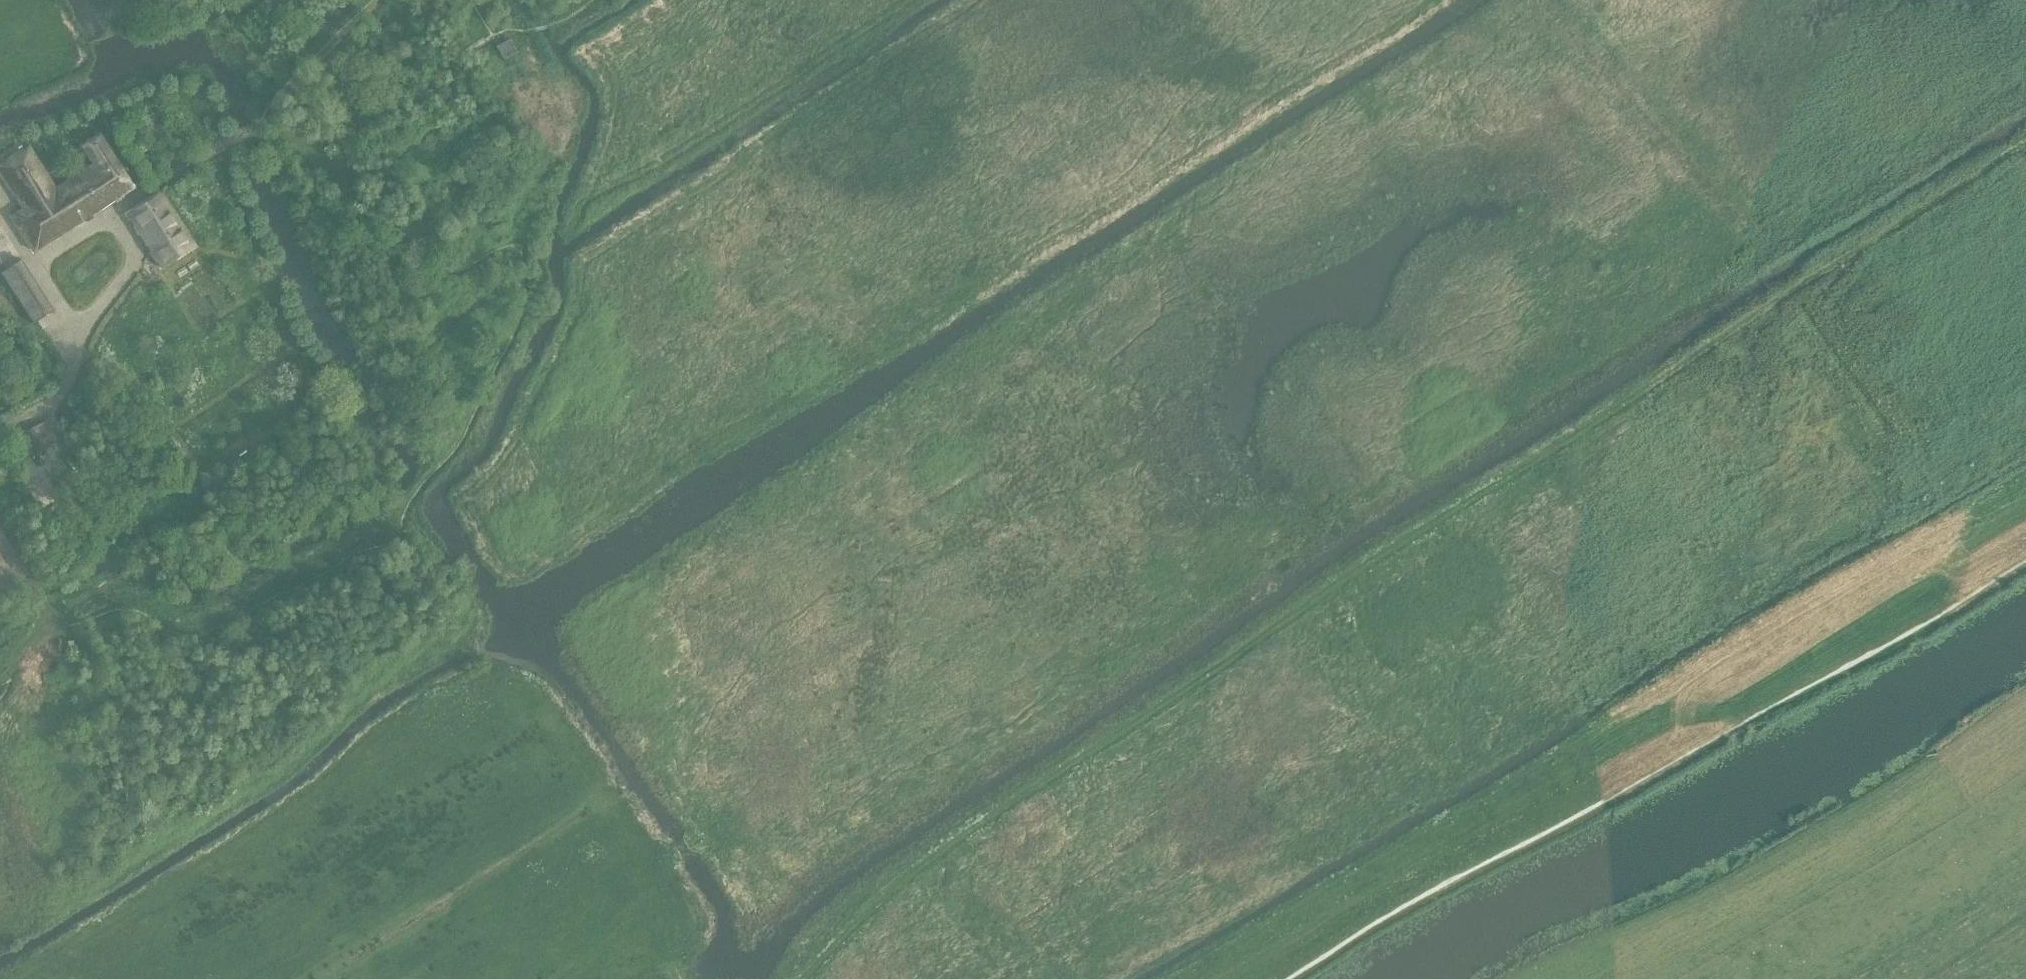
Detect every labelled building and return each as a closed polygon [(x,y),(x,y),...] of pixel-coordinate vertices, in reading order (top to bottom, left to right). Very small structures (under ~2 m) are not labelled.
[(83,148),(95,166),(56,190),(28,146),(0,163),(0,173),(23,209),(11,217),(33,251),(132,188),(100,137),(83,148)] [(159,194),(128,215),(162,267),(194,246),(159,194)] [(0,272),(0,274),(32,323),(36,321),(53,310),(20,259),(0,272)] [(20,435),(32,457),(58,443),(46,421),(20,435)]
